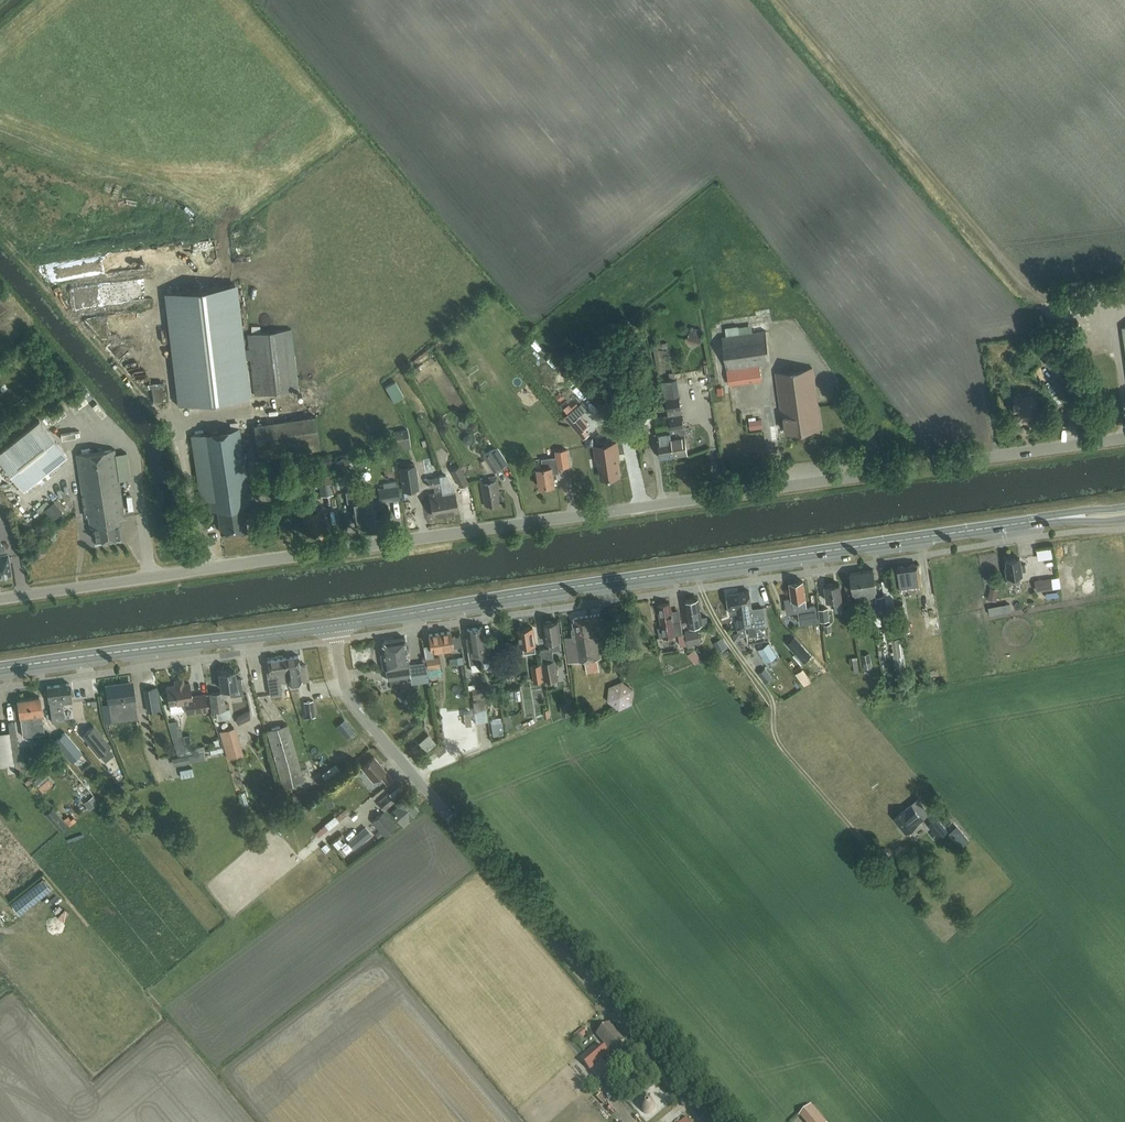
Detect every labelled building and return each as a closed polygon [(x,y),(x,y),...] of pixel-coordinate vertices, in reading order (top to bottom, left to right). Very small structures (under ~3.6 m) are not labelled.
[(250,359),(249,349),(242,349),(234,284),(166,292),(180,404),(248,396),(243,360),(250,359)] [(1104,291),(1103,286),(1095,288),(1094,285),(1089,287),(1090,294),(1104,291)] [(758,308),(745,311),(746,317),(760,314),(758,308)] [(249,349),(250,359),(255,395),(298,389),(291,329),(247,334),(249,349)] [(760,365),(770,364),(765,330),(722,336),(726,370),(760,365)] [(145,353),(144,345),(120,346),(120,354),(145,353)] [(604,376),(618,368),(610,355),(597,363),(604,376)] [(1064,385),(1075,375),(1061,359),(1049,369),(1057,378),(1055,380),(1058,384),(1061,382),(1064,385)] [(128,370),(139,366),(138,361),(126,366),(128,370)] [(760,365),(726,370),(728,383),(737,382),(737,383),(753,381),(753,379),(762,378),(760,365)] [(420,370),(418,366),(408,372),(410,376),(420,370)] [(695,381),(701,380),(699,366),(693,367),(695,381)] [(787,432),(821,428),(812,368),(776,373),(782,415),(783,415),(785,428),(786,428),(787,432)] [(675,395),(678,379),(668,377),(664,393),(675,395)] [(395,381),(385,387),(394,401),(404,396),(395,381)] [(153,400),(164,399),(163,387),(152,389),(153,400)] [(1029,421),(1038,420),(1035,401),(1034,401),(1033,395),(1014,398),(1015,403),(1014,403),(1016,420),(1028,418),(1029,421)] [(668,416),(673,455),(687,453),(684,433),(685,432),(685,427),(683,427),(679,396),(665,398),(668,416)] [(91,399),(99,414),(103,412),(95,397),(91,399)] [(582,402),(565,416),(572,424),(579,433),(588,426),(581,417),(589,410),(582,402)] [(57,430),(62,426),(51,409),(46,412),(57,430)] [(648,425),(656,424),(655,418),(654,410),(646,411),(648,425)] [(668,416),(667,416),(655,418),(658,438),(660,457),(673,455),(668,416)] [(541,430),(538,417),(523,420),(526,434),(541,430)] [(67,434),(85,426),(81,418),(63,426),(67,434)] [(764,418),(751,419),(751,427),(764,426),(764,418)] [(24,490),(67,455),(39,420),(0,451),(0,460),(24,490)] [(191,435),(200,501),(208,499),(210,510),(217,509),(221,532),(247,528),(243,505),(250,504),(239,428),(191,435)] [(395,444),(409,442),(407,429),(393,431),(395,444)] [(511,443),(512,452),(529,451),(528,434),(523,434),(524,442),(511,443)] [(617,442),(595,445),(597,458),(599,458),(602,477),(619,475),(616,455),(618,455),(617,442)] [(494,472),(501,468),(507,464),(497,447),(483,456),(494,472)] [(118,519),(125,518),(115,449),(76,454),(85,516),(88,516),(90,527),(93,526),(95,540),(121,536),(118,519)] [(540,487),(555,484),(552,467),(558,466),(558,467),(569,466),(567,449),(556,451),(557,456),(542,458),(543,467),(537,468),(538,470),(535,470),(536,476),(538,476),(540,487)] [(348,462),(343,456),(335,462),(340,468),(348,462)] [(400,466),(403,491),(419,488),(416,464),(400,466)] [(460,487),(468,482),(459,466),(451,470),(460,487)] [(429,477),(441,476),(440,468),(428,469),(429,477)] [(144,485),(144,469),(140,469),(140,492),(148,492),(148,485),(144,485)] [(320,496),(333,494),(330,475),(317,477),(320,496)] [(445,513),(440,483),(438,476),(427,478),(429,487),(434,486),(435,492),(429,493),(433,515),(445,513)] [(480,479),(484,506),(499,503),(498,503),(500,502),(502,500),(501,495),(499,494),(499,493),(497,493),(496,487),(498,487),(496,476),(488,478),(489,481),(483,482),(482,479),(480,479)] [(384,488),(378,489),(380,502),(399,499),(397,486),(396,480),(383,482),(384,488)] [(445,513),(458,511),(454,488),(452,489),(450,481),(440,483),(445,513)] [(355,524),(376,521),(372,498),(364,499),(363,489),(346,492),(347,501),(351,501),(355,524)] [(53,499),(57,504),(65,498),(60,493),(53,499)] [(320,518),(324,517),(322,510),(318,510),(317,503),(301,506),(305,532),(322,530),(320,518)] [(56,521),(65,513),(57,504),(48,512),(56,521)] [(10,573),(7,554),(1,555),(0,548),(0,575),(10,573)] [(1019,576),(1022,575),(1021,572),(1026,571),(1025,565),(1020,565),(1019,558),(1006,560),(1007,566),(1006,566),(1008,584),(1020,582),(1019,576)] [(918,584),(920,584),(918,564),(896,567),(899,590),(909,589),(909,592),(919,591),(918,584)] [(873,570),(860,571),(863,592),(871,590),(872,597),(867,598),(868,604),(876,603),(877,610),(886,609),(884,596),(875,597),(874,590),(876,590),(873,570)] [(855,593),(856,600),(867,598),(872,597),(871,590),(863,592),(860,571),(850,572),(853,593),(855,593)] [(1051,578),(1035,580),(1037,591),(1052,589),(1051,578)] [(800,624),(818,621),(815,606),(807,607),(803,581),(789,583),(793,607),(797,606),(797,608),(798,608),(800,624)] [(836,611),(843,610),(841,599),(842,599),(839,584),(825,586),(827,601),(834,600),(836,611)] [(749,591),(738,593),(741,611),(743,611),(745,628),(754,627),(765,625),(763,606),(751,607),(749,591)] [(738,593),(727,594),(730,614),(735,613),(737,629),(745,628),(743,611),(741,611),(738,593)] [(707,616),(701,617),(698,599),(685,601),(688,626),(708,623),(707,616)] [(1002,602),(990,603),(990,611),(1003,610),(1002,602)] [(662,627),(658,627),(660,637),(679,634),(681,645),(686,645),(684,633),(682,634),(681,621),(675,622),(673,611),(671,611),(670,603),(658,605),(662,627)] [(866,612),(872,611),(877,610),(876,603),(868,604),(865,605),(866,612)] [(820,622),(830,620),(828,608),(818,610),(820,622)] [(598,636),(603,635),(600,613),(574,617),(575,622),(572,622),(573,628),(571,629),(572,636),(564,637),(568,663),(585,660),(587,673),(600,671),(598,658),(601,658),(598,636)] [(881,613),(874,614),(875,623),(882,622),(881,613)] [(551,622),(550,621),(546,621),(545,622),(543,623),(545,635),(544,636),(544,639),(546,640),(546,642),(551,641),(552,649),(560,648),(559,641),(561,641),(558,621),(551,622)] [(892,638),(900,637),(898,625),(890,627),(892,638)] [(474,627),(479,663),(488,661),(486,648),(487,648),(485,636),(483,636),(482,626),(474,627)] [(466,638),(470,664),(479,663),(474,627),(466,628),(468,638),(466,638)] [(524,653),(536,651),(535,645),(532,627),(518,629),(521,647),(524,647),(524,653)] [(763,629),(747,631),(749,642),(765,640),(763,629)] [(688,644),(701,641),(698,630),(685,633),(688,644)] [(453,647),(461,645),(460,635),(451,636),(450,631),(429,634),(431,650),(453,647)] [(725,635),(716,637),(718,646),(727,644),(725,635)] [(404,637),(395,639),(397,651),(394,651),(398,678),(410,676),(410,675),(417,673),(415,663),(408,664),(404,637)] [(811,656),(794,637),(787,644),(803,662),(811,656)] [(397,651),(395,639),(383,641),(381,643),(383,653),(380,653),(383,668),(385,668),(387,680),(398,678),(394,651),(397,651)] [(777,656),(769,643),(757,650),(765,663),(777,656)] [(697,648),(690,653),(694,661),(702,657),(697,648)] [(548,649),(541,650),(546,681),(558,679),(554,660),(550,661),(548,649)] [(861,655),(864,668),(872,667),(869,653),(861,655)] [(305,664),(299,665),(297,656),(284,658),(287,680),(288,683),(308,680),(305,664)] [(428,676),(441,674),(439,656),(426,658),(428,676)] [(287,680),(284,658),(267,660),(270,683),(268,683),(270,694),(281,692),(279,681),(287,680)] [(502,659),(495,660),(497,672),(504,671),(502,659)] [(541,664),(532,666),(534,682),(543,680),(541,664)] [(759,673),(767,682),(772,677),(765,668),(759,673)] [(230,696),(243,694),(240,678),(235,679),(234,670),(219,672),(222,689),(229,688),(230,696)] [(470,684),(471,688),(484,686),(482,679),(476,680),(477,683),(470,684)] [(632,703),(634,689),(622,681),(609,686),(607,701),(619,709),(632,703)] [(70,695),(73,695),(72,690),(70,691),(69,683),(47,686),(48,698),(49,698),(52,722),(65,720),(63,703),(71,702),(70,695)] [(112,721),(137,717),(134,699),(135,699),(133,684),(116,687),(116,683),(106,685),(108,703),(109,703),(112,721)] [(189,683),(166,687),(169,704),(185,702),(187,713),(207,709),(205,694),(191,696),(189,683)] [(146,696),(157,695),(155,687),(144,689),(146,696)] [(472,702),(476,723),(488,721),(483,688),(471,689),(473,699),(481,698),(481,700),(472,702)] [(223,692),(210,694),(212,710),(216,710),(217,719),(230,717),(228,703),(225,704),(223,692)] [(41,713),(39,696),(28,698),(33,735),(44,733),(41,713)] [(23,736),(33,735),(28,698),(17,699),(20,716),(21,720),(23,736)] [(303,716),(311,709),(303,700),(295,707),(303,716)] [(8,723),(9,732),(14,764),(14,769),(21,768),(18,744),(15,722),(8,723)] [(238,724),(222,727),(226,755),(242,752),(238,724)] [(266,730),(273,756),(295,750),(287,724),(266,730)] [(83,736),(100,756),(112,747),(94,726),(83,736)] [(5,757),(7,765),(14,764),(9,732),(0,733),(0,758),(5,757)] [(71,761),(82,753),(65,732),(54,741),(71,761)] [(427,749),(437,743),(431,733),(420,740),(427,749)] [(47,743),(47,735),(35,736),(35,744),(47,743)] [(190,751),(188,735),(176,736),(178,753),(190,751)] [(439,755),(446,749),(441,744),(434,750),(439,755)] [(304,781),(295,750),(273,756),(282,787),(304,781)] [(179,765),(195,762),(193,755),(178,757),(179,765)] [(387,784),(393,780),(374,756),(361,767),(373,781),(380,776),(387,784)] [(193,768),(180,771),(181,777),(194,775),(193,768)] [(394,801),(388,794),(376,803),(383,811),(394,801)] [(406,818),(418,809),(408,797),(391,811),(403,825),(408,820),(406,818)] [(917,823),(929,813),(917,799),(894,818),(906,832),(917,823)] [(348,807),(337,813),(341,819),(351,813),(348,807)] [(60,831),(67,825),(52,808),(45,814),(60,831)] [(396,826),(383,811),(371,821),(384,836),(396,826)] [(330,827),(340,821),(337,816),(327,821),(330,827)] [(948,831),(937,818),(928,826),(939,839),(948,831)] [(958,821),(951,825),(961,841),(968,837),(958,821)] [(355,847),(374,835),(368,825),(348,837),(355,847)] [(612,1052),(625,1040),(609,1023),(596,1034),(612,1052)] [(584,1027),(584,1028),(574,1036),(578,1041),(589,1033),(584,1027)] [(595,1046),(581,1058),(580,1059),(597,1079),(610,1069),(603,1060),(610,1054),(603,1045),(598,1050),(595,1046)] [(651,1088),(662,1106),(670,1101),(659,1083),(651,1088)] [(654,1109),(655,1105),(654,1102),(651,1099),(648,1098),(644,1099),(641,1102),(641,1105),(641,1109),(644,1111),(648,1112),(651,1111),(654,1109)] [(800,1116),(805,1121),(825,1121),(811,1105),(799,1116),(800,1117),(800,1116)]
